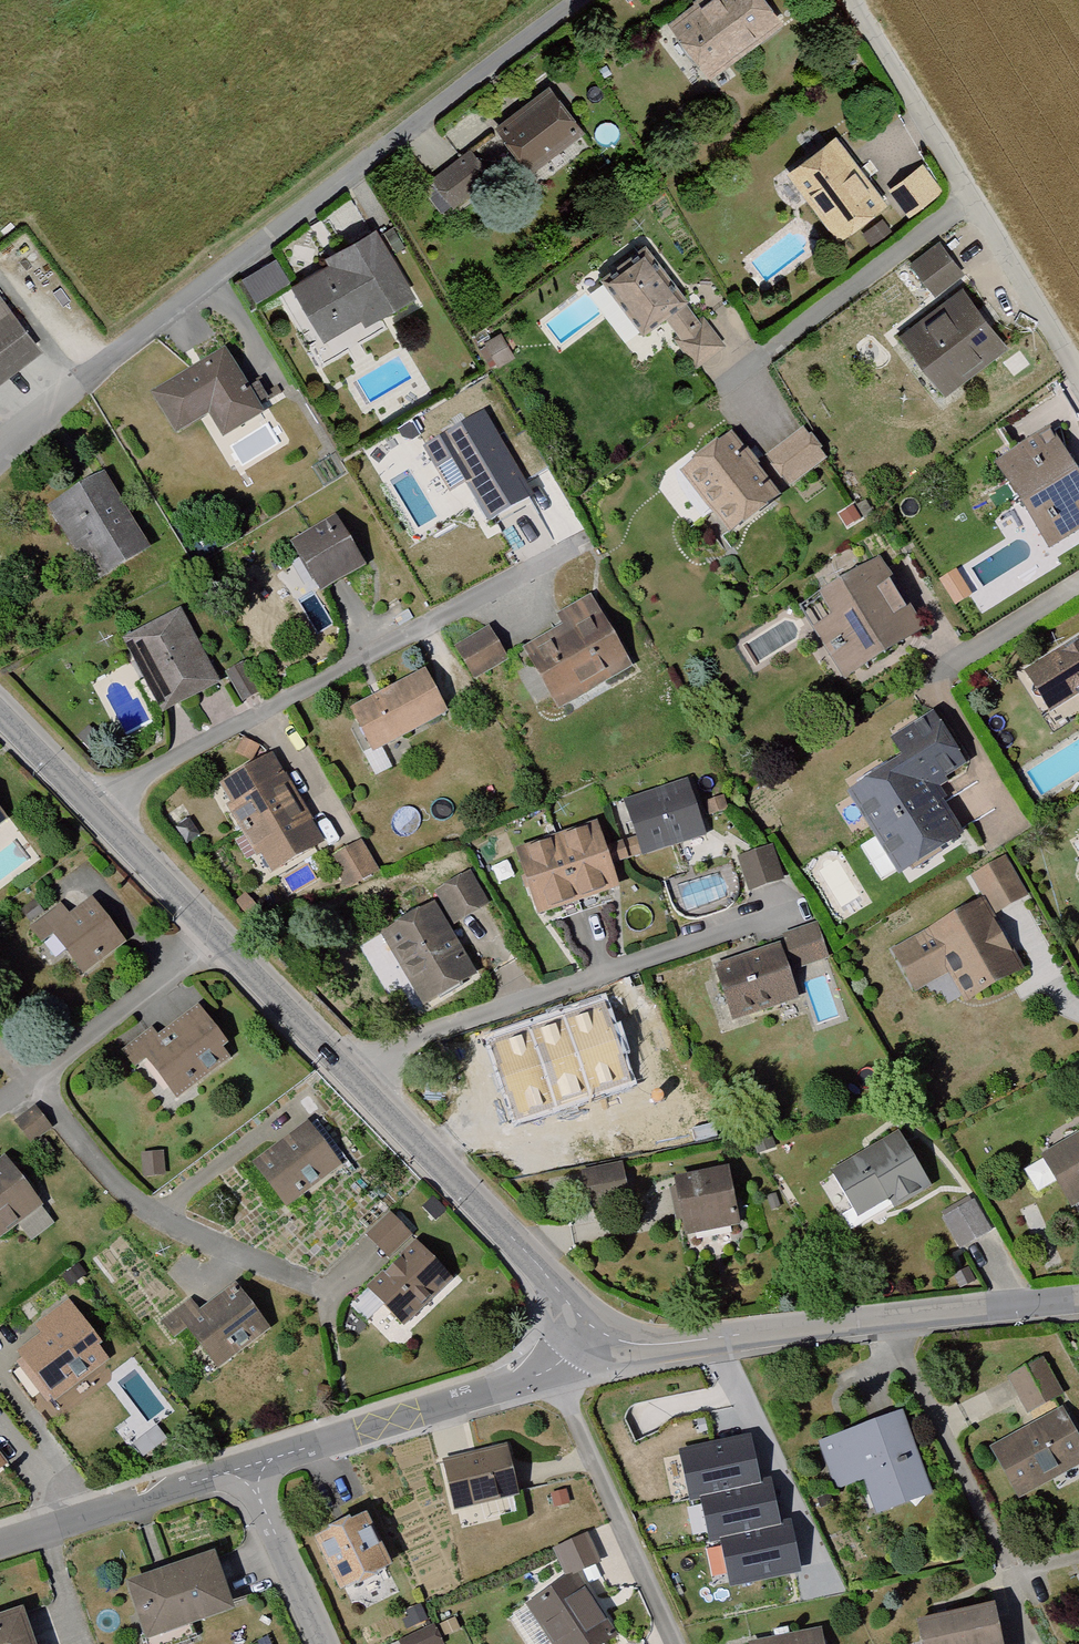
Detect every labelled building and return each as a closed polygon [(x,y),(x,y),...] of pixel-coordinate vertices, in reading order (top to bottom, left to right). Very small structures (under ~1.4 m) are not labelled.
[(663,30),(705,82),(775,26),(754,0),(701,0),(663,30)] [(576,138),(545,95),(495,132),(526,175),(576,138)] [(828,141),(779,179),(831,243),(879,206),(828,141)] [(479,181),(460,159),(428,187),(448,209),(479,181)] [(917,170),(886,193),(905,219),(936,196),(917,170)] [(323,270),(285,291),(312,341),(357,317),(362,327),(407,303),(368,232),(318,260),(323,270)] [(934,248),(906,269),(930,300),(957,279),(934,248)] [(597,282),(638,337),(679,308),(638,252),(597,282)] [(280,258),(243,272),(253,297),(290,283),(280,258)] [(957,294),(894,340),(937,398),(1000,351),(957,294)] [(33,352),(0,308),(0,377),(33,352)] [(697,324),(669,348),(691,374),(719,351),(697,324)] [(219,357),(149,397),(171,435),(205,415),(218,438),(254,416),(219,357)] [(476,421),(420,453),(446,498),(463,488),(485,526),(523,504),(476,421)] [(797,434),(760,462),(784,492),(820,463),(797,434)] [(773,498),(725,438),(674,479),(721,539),(773,498)] [(992,468),(1043,550),(1078,528),(1078,500),(1041,438),(992,468)] [(95,480),(45,512),(90,584),(140,553),(95,480)] [(337,511),(293,535),(322,588),(365,564),(337,511)] [(874,566),(815,602),(828,623),(809,635),(838,682),(916,634),(874,566)] [(561,633),(520,656),(553,714),(624,673),(585,604),(554,622),(561,633)] [(173,615),(118,644),(156,718),(212,689),(173,615)] [(483,635),(450,655),(468,685),(501,665),(483,635)] [(1019,676),(1045,718),(1078,696),(1078,638),(1019,676)] [(237,670),(221,679),(238,707),(254,697),(237,670)] [(419,676),(343,716),(366,758),(441,718),(419,676)] [(897,764),(841,797),(890,877),(951,840),(921,790),(956,769),(926,720),(885,745),(897,764)] [(265,762),(215,789),(264,879),(315,850),(265,762)] [(681,791),(620,810),(636,860),(697,841),(681,791)] [(717,803),(700,810),(705,822),(722,815),(717,803)] [(589,833),(514,858),(532,921),(610,894),(589,833)] [(362,844),(325,863),(341,893),(378,874),(362,844)] [(765,853),(731,864),(741,897),(775,886),(765,853)] [(997,864),(969,881),(991,918),(1019,901),(997,864)] [(459,883),(432,900),(450,929),(478,912),(459,883)] [(63,921),(44,938),(75,976),(115,943),(84,905),(63,921)] [(977,909),(886,957),(909,1001),(949,980),(961,1003),(1012,976),(977,909)] [(63,921),(55,911),(26,933),(35,945),(44,938),(63,921)] [(423,911),(375,941),(419,1012),(467,983),(423,911)] [(810,931),(780,941),(790,973),(820,963),(810,931)] [(772,951),(710,972),(728,1026),(791,1005),(772,951)] [(158,1051),(140,1065),(168,1103),(220,1065),(212,1054),(220,1048),(192,1010),(150,1041),(158,1051)] [(645,1010),(612,1020),(623,1056),(656,1046),(645,1010)] [(561,1041),(545,1047),(554,1075),(566,1071),(576,1099),(627,1082),(611,1034),(563,1049),(561,1041)] [(129,1073),(140,1065),(158,1051),(150,1041),(147,1036),(118,1058),(129,1073)] [(30,1112),(9,1129),(23,1146),(43,1129),(30,1112)] [(335,1171),(300,1128),(247,1169),(281,1213),(335,1171)] [(1035,1162),(1063,1209),(1078,1199),(1078,1136),(1035,1162)] [(924,1191),(889,1140),(827,1182),(853,1219),(877,1202),(887,1217),(924,1191)] [(155,1159),(138,1160),(139,1180),(157,1179),(155,1159)] [(31,1209),(0,1171),(0,1233),(31,1209)] [(614,1171),(576,1179),(581,1200),(619,1192),(614,1171)] [(720,1174),(667,1185),(678,1241),(731,1230),(720,1174)] [(438,1215),(427,1205),(418,1214),(430,1224),(438,1215)] [(972,1216),(946,1230),(958,1252),(984,1237),(972,1216)] [(384,1221),(362,1241),(382,1263),(404,1243),(384,1221)] [(442,1287),(407,1250),(361,1295),(397,1331),(442,1287)] [(194,1322),(180,1333),(209,1374),(261,1335),(229,1296),(194,1322)] [(168,1342),(180,1333),(194,1322),(183,1307),(157,1327),(168,1342)] [(38,1344),(13,1361),(46,1406),(104,1365),(64,1311),(31,1334),(38,1344)] [(1037,1366),(1004,1383),(1024,1418),(1057,1399),(1037,1366)] [(986,1455),(1015,1505),(1078,1470),(1078,1457),(1056,1416),(986,1455)] [(897,1419),(815,1449),(832,1496),(859,1486),(871,1518),(926,1497),(897,1419)] [(509,1435),(444,1450),(455,1497),(520,1482),(509,1435)] [(751,1438),(678,1453),(688,1505),(701,1502),(711,1547),(725,1544),(733,1587),(799,1574),(790,1528),(781,1530),(771,1484),(760,1486),(751,1438)] [(358,1500),(314,1521),(342,1579),(386,1558),(358,1500)] [(602,1549),(591,1524),(557,1539),(568,1564),(602,1549)] [(208,1551),(125,1580),(140,1624),(134,1626),(140,1643),(161,1643),(194,1633),(186,1611),(224,1598),(208,1551)] [(572,1567),(533,1594),(568,1643),(595,1643),(616,1629),(572,1567)] [(909,1627),(913,1643),(992,1643),(984,1609),(909,1627)] [(0,1620),(0,1643),(18,1643),(8,1617),(0,1620)] [(399,1635),(403,1643),(428,1643),(443,1637),(435,1619),(399,1635)]
